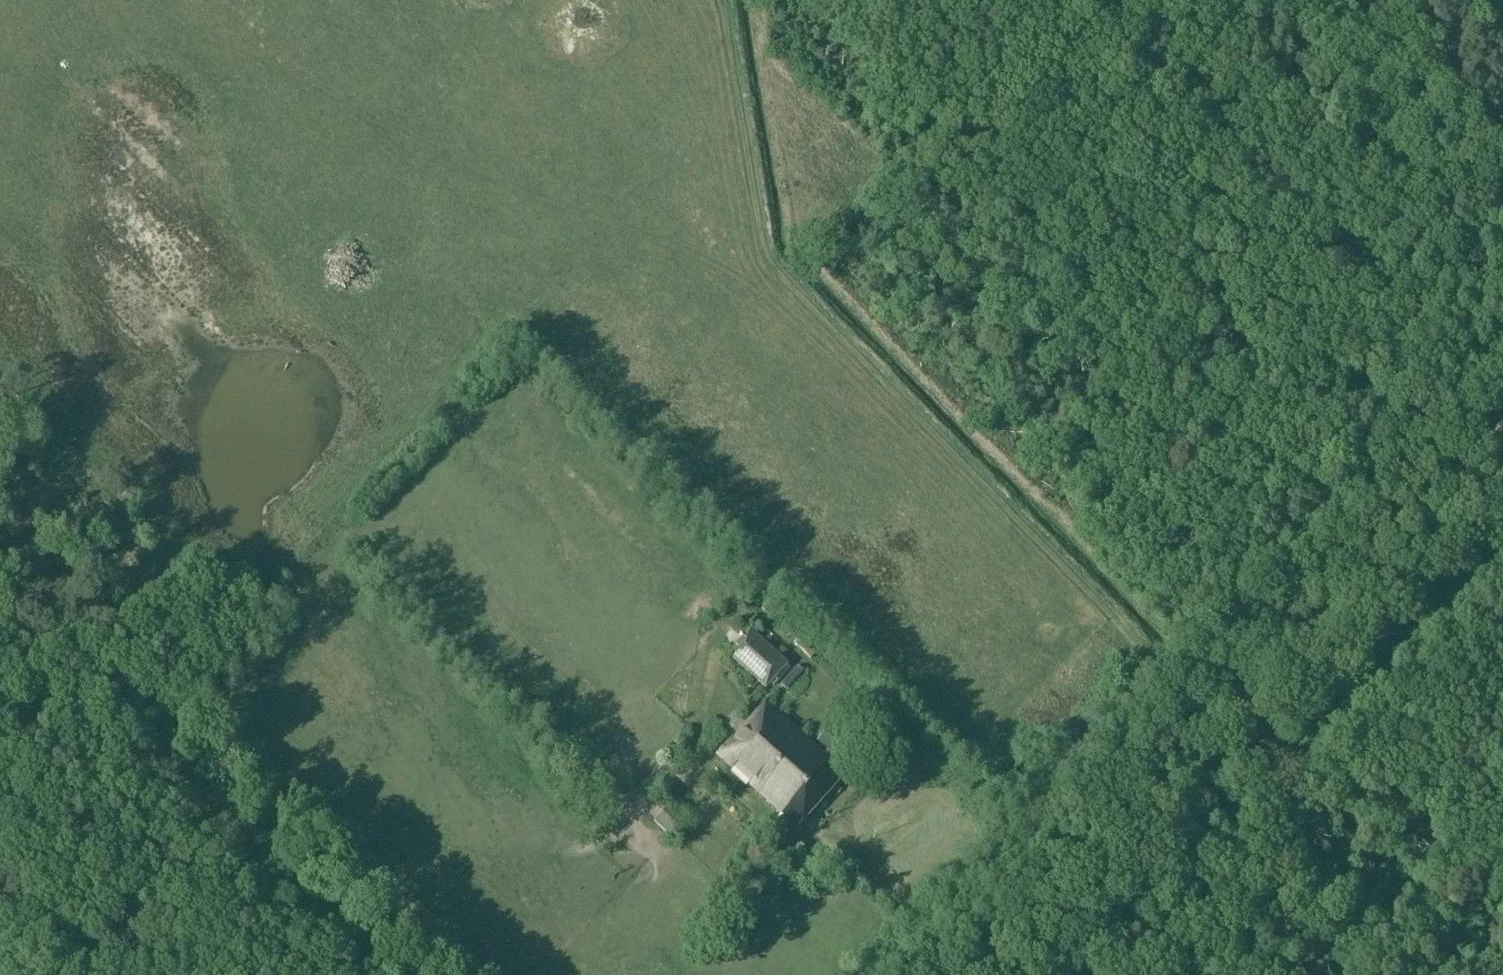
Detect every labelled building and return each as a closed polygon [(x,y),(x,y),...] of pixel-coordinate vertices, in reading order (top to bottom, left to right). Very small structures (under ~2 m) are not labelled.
[(750,630),(727,655),(765,688),(788,663),(750,630)] [(830,761),(835,756),(836,756),(847,744),(829,728),(817,741),(828,750),(823,756),(763,704),(718,756),(798,827),(845,774),(830,761)] [(665,809),(653,821),(672,838),(682,825),(665,809)]
